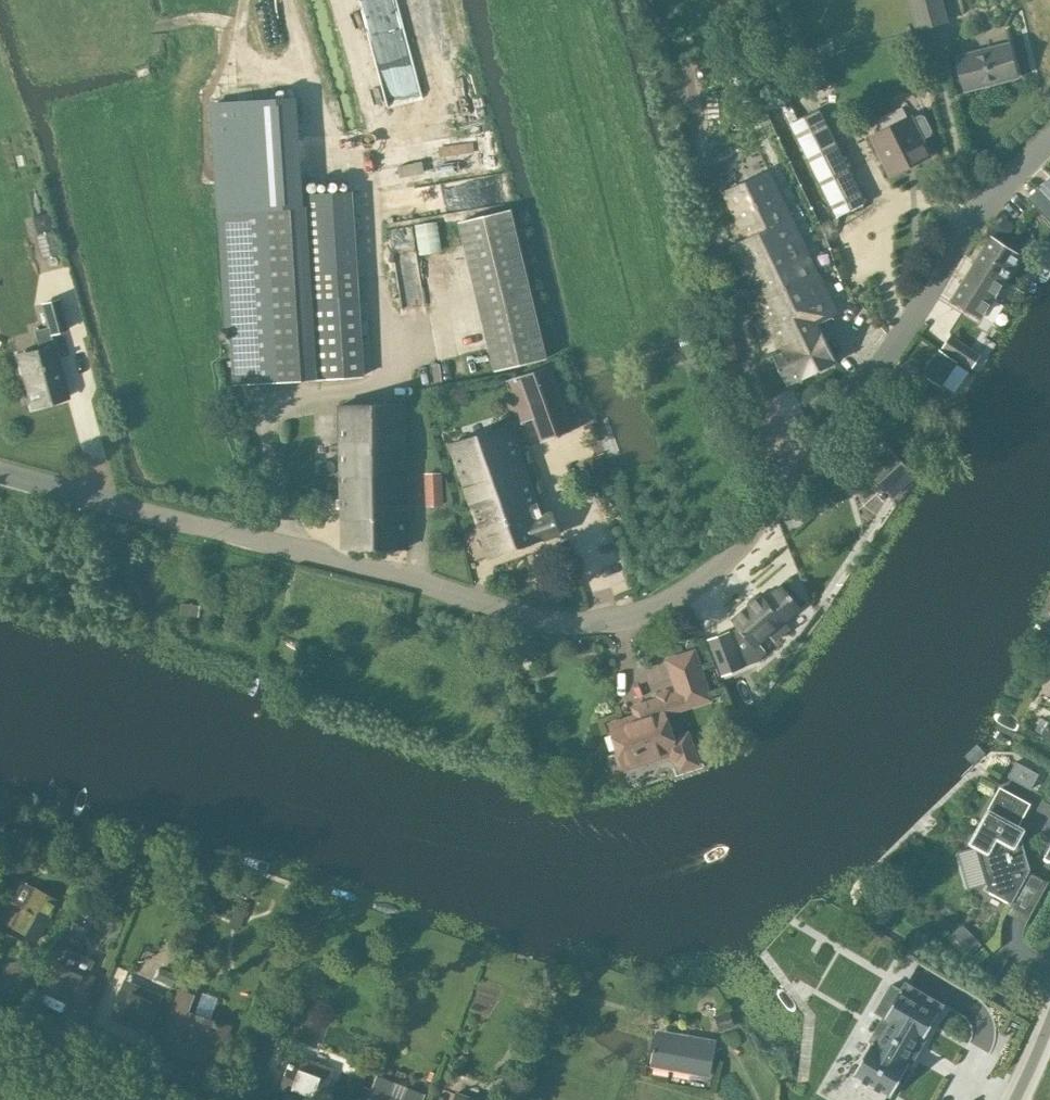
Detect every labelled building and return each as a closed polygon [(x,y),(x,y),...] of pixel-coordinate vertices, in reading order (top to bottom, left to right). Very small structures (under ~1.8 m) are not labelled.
[(919,29),(949,21),(944,0),(911,0),(919,29)] [(1010,42),(957,56),(965,89),(1019,75),(1010,42)] [(807,68),(810,75),(818,92),(835,82),(822,62),(810,66),(807,68)] [(293,97),(214,102),(221,211),(228,327),(230,327),(230,328),(233,384),(294,380),(309,378),(364,375),(354,202),(353,192),(299,194),(293,97)] [(867,201),(821,108),(791,123),(837,216),(867,201)] [(921,115),(914,118),(912,115),(871,135),(891,175),(932,155),(924,139),(932,135),(933,130),(926,116),(921,115)] [(727,190),(750,237),(730,246),(780,349),(773,353),(788,385),(804,377),(805,377),(837,362),(823,331),(821,332),(818,324),(839,314),(769,170),(727,190)] [(1040,187),(1049,197),(1049,177),(1040,187)] [(1040,187),(1029,197),(1049,219),(1049,220),(1049,197),(1040,187)] [(511,209),(460,222),(496,370),(547,358),(511,209)] [(995,233),(1006,239),(1015,225),(1004,218),(995,233)] [(53,229),(35,234),(42,259),(46,258),(59,255),(53,229)] [(976,260),(1007,279),(1022,255),(991,236),(976,260)] [(983,317),(1007,279),(976,260),(953,298),(983,317)] [(34,330),(39,349),(53,345),(50,334),(67,329),(59,299),(42,304),(48,326),(34,330)] [(951,335),(943,347),(972,367),(980,355),(951,335)] [(54,345),(53,345),(39,349),(19,355),(33,406),(68,397),(54,345)] [(925,374),(941,385),(958,361),(941,350),(925,374)] [(551,365),(520,375),(543,439),(575,429),(551,365)] [(384,443),(407,443),(406,404),(342,405),(344,547),(386,547),(385,517),(376,518),(375,490),(382,489),(382,481),(369,481),(369,470),(385,470),(384,443)] [(228,414),(228,422),(236,421),(236,413),(228,414)] [(543,513),(539,501),(511,423),(451,444),(490,557),(559,532),(551,510),(543,513)] [(408,546),(407,443),(384,443),(385,470),(369,470),(369,481),(382,481),(382,489),(375,490),(376,518),(385,517),(386,547),(408,546)] [(911,468),(895,452),(870,475),(885,491),(911,468)] [(442,492),(426,493),(426,494),(426,506),(443,505),(442,492)] [(762,595),(733,620),(739,627),(731,634),(730,632),(709,639),(722,674),(743,666),(739,657),(754,644),(755,646),(769,634),(778,644),(793,631),(784,621),(801,607),(793,598),(794,597),(792,594),(790,595),(782,586),(766,599),(762,595)] [(180,601),(179,613),(199,615),(200,604),(180,601)] [(619,767),(626,768),(670,753),(671,758),(676,760),(678,760),(682,772),(702,765),(691,730),(675,734),(667,712),(711,698),(695,652),(669,660),(679,691),(634,706),(637,714),(611,723),(620,749),(615,755),(619,767)] [(1049,720),(1041,735),(1049,740),(1049,720)] [(1040,774),(1016,761),(1008,776),(1031,789),(1040,774)] [(977,845),(958,851),(969,888),(989,882),(987,888),(1013,902),(1030,871),(1031,869),(1022,834),(1025,829),(1024,828),(1020,825),(1013,822),(1022,807),(999,794),(991,809),(990,809),(989,809),(989,810),(971,841),(971,842),(973,843),(977,845)] [(9,931),(32,943),(55,898),(32,886),(9,931)] [(71,921),(62,937),(74,944),(83,928),(71,921)] [(974,963),(984,946),(948,926),(938,943),(951,950),(950,954),(962,960),(964,957),(974,963)] [(51,969),(41,992),(78,1007),(88,980),(86,979),(58,968),(56,967),(52,965),(50,969),(51,969)] [(159,967),(154,979),(172,986),(172,985),(174,982),(177,975),(177,974),(159,967)] [(890,1020),(877,1043),(873,1041),(854,1075),(857,1077),(852,1086),(851,1086),(850,1087),(872,1099),(883,1099),(887,1094),(891,1096),(911,1062),(907,1061),(921,1037),(924,1039),(940,1011),(892,984),(876,1011),(890,1020)] [(118,990),(107,1017),(143,1032),(154,1005),(118,990)] [(183,1013),(171,1046),(206,1059),(208,1053),(220,1021),(209,1017),(185,1008),(183,1013)] [(734,1026),(729,1011),(714,1016),(719,1031),(734,1026)] [(263,1043),(274,1046),(279,1032),(267,1028),(263,1043)] [(709,1074),(710,1065),(715,1040),(660,1030),(654,1064),(709,1074)] [(505,1060),(499,1076),(503,1078),(512,1080),(517,1064),(509,1061),(505,1060)] [(278,1087),(315,1099),(319,1099),(326,1078),(286,1063),(278,1087)] [(8,1080),(0,1077),(0,1099),(1,1099),(8,1080)] [(329,1097),(336,1099),(345,1099),(349,1089),(334,1084),(329,1097)] [(369,1088),(364,1099),(399,1099),(369,1088)] [(451,1099),(473,1099),(474,1097),(455,1090),(451,1099)]
